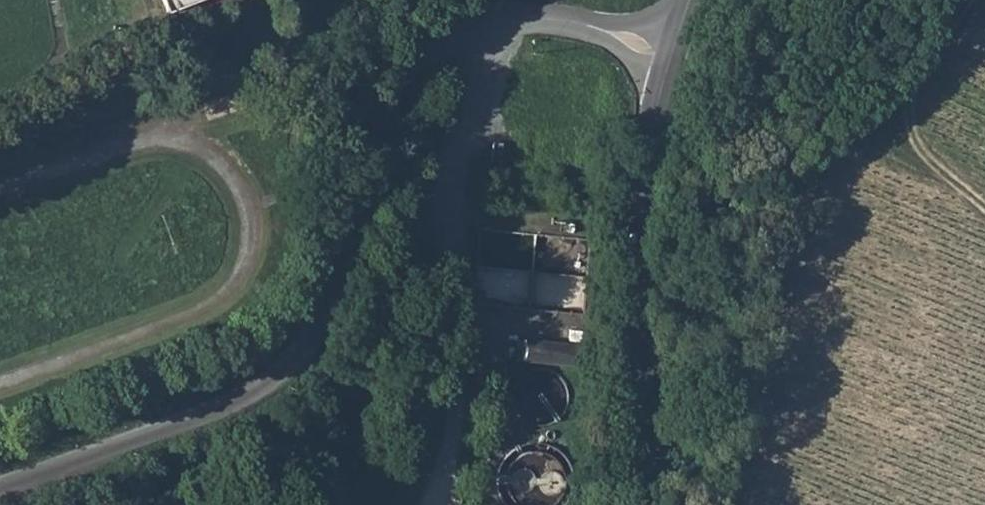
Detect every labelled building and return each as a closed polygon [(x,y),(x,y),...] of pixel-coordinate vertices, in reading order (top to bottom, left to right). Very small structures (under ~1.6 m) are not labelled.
[(478,187),(476,198),(483,200),(485,188),(478,187)] [(591,240),(480,229),(473,304),(584,315),(591,240)] [(569,344),(521,339),(519,359),(567,364),(569,344)] [(543,375),(536,379),(532,382),(528,387),(525,394),(524,400),(524,406),(524,408),(527,415),(530,420),(534,424),(539,427),(543,429),(547,430),(553,430),(560,429),(564,427),(567,425),(572,422),(575,419),(578,414),(579,410),(580,405),(580,398),(579,394),(577,389),(575,385),(571,381),(568,379),(563,376),(557,374),(551,374),(543,375)] [(521,457),(517,461),(514,465),(511,470),(509,475),(508,483),(508,489),(509,496),(511,502),(513,504),(580,504),(581,504),(584,497),(585,492),(585,486),(585,483),(585,478),(583,473),(581,468),(577,461),(573,458),(569,454),(564,451),(559,449),(553,448),(548,447),(541,447),(537,448),(532,450),(527,452),(521,457)]
